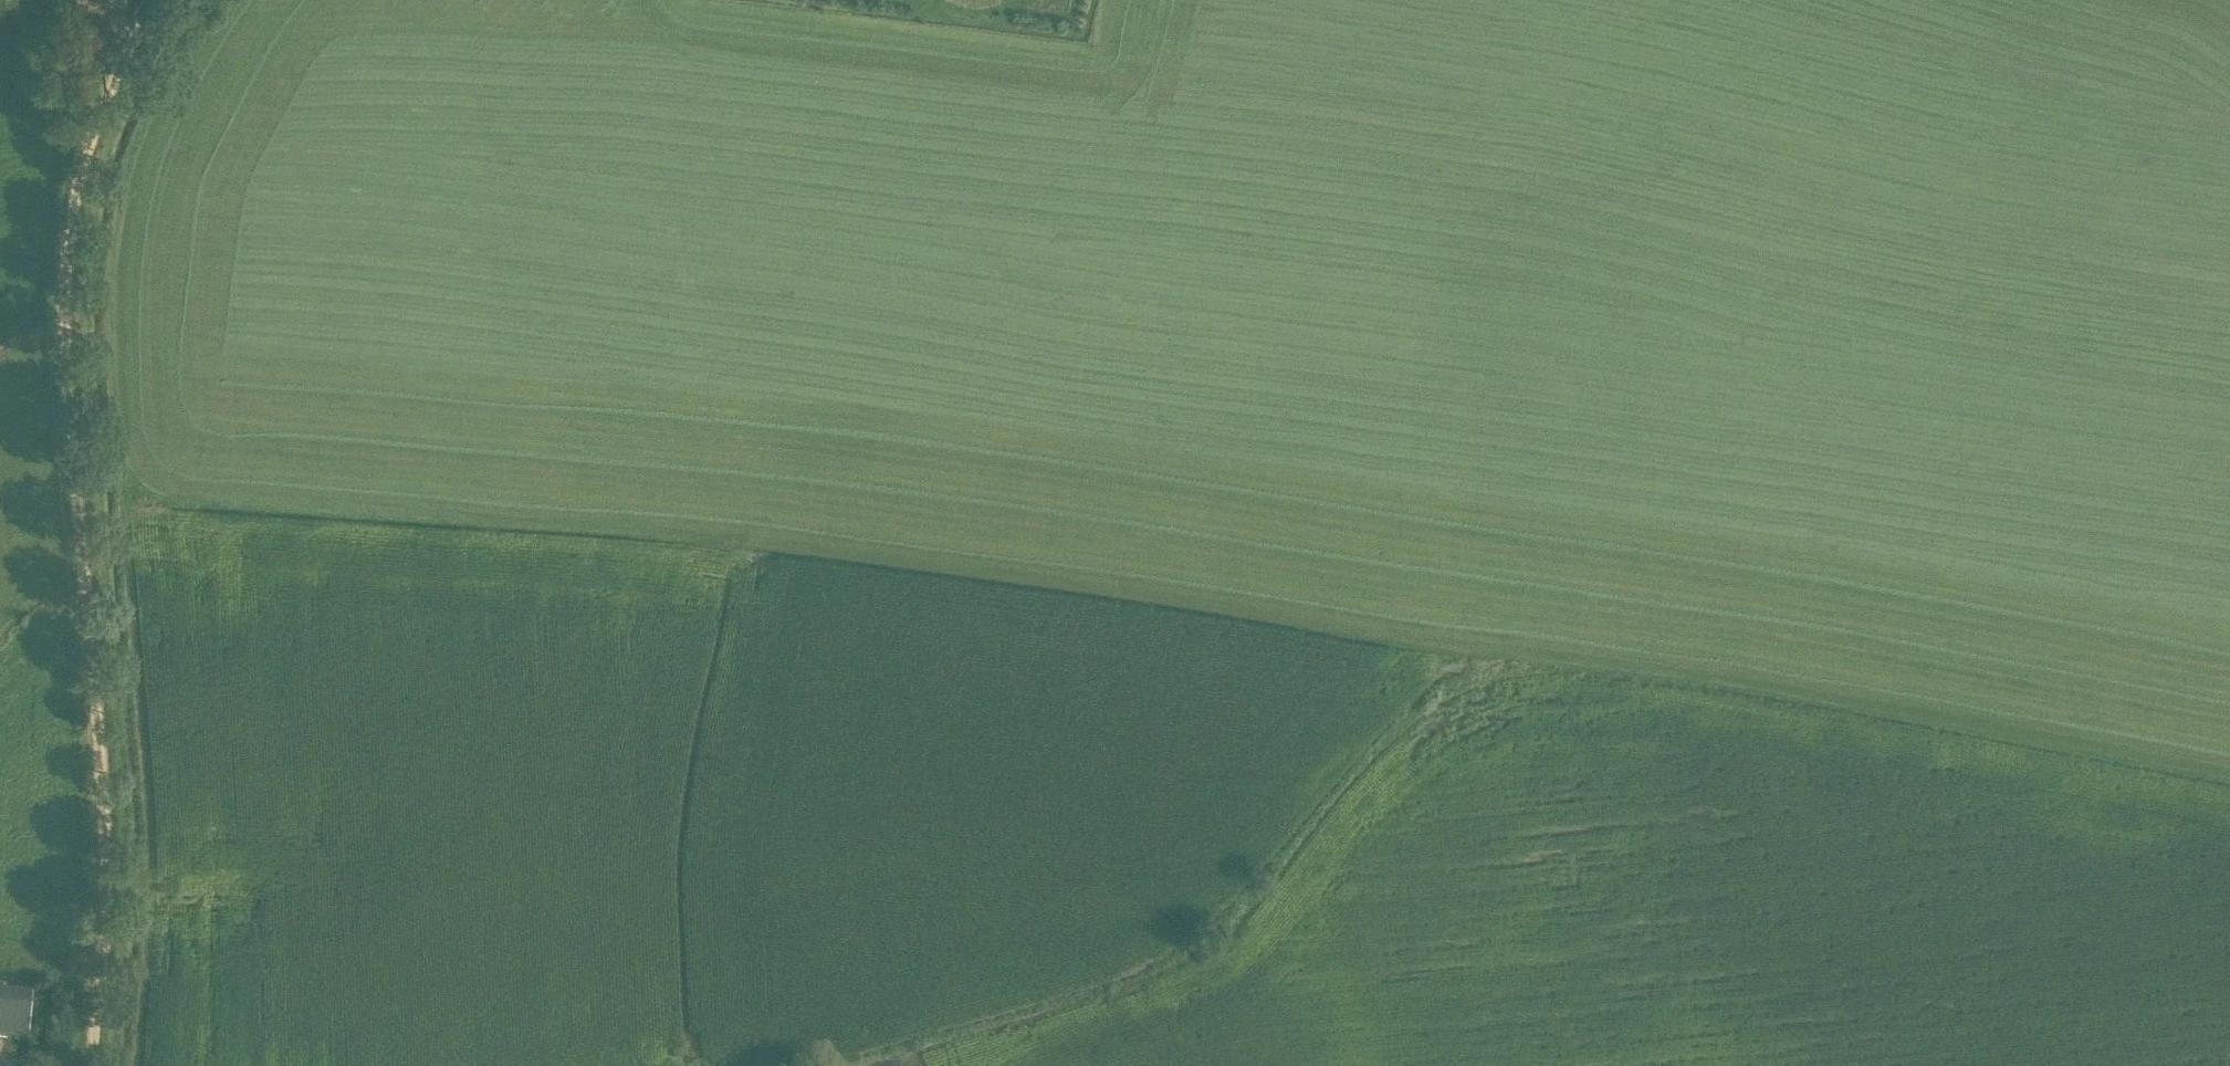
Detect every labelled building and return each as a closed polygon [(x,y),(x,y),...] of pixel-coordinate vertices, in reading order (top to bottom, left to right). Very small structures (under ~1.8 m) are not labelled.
[(4,992),(5,987),(0,987),(0,1040),(27,1042),(31,994),(4,992)]
